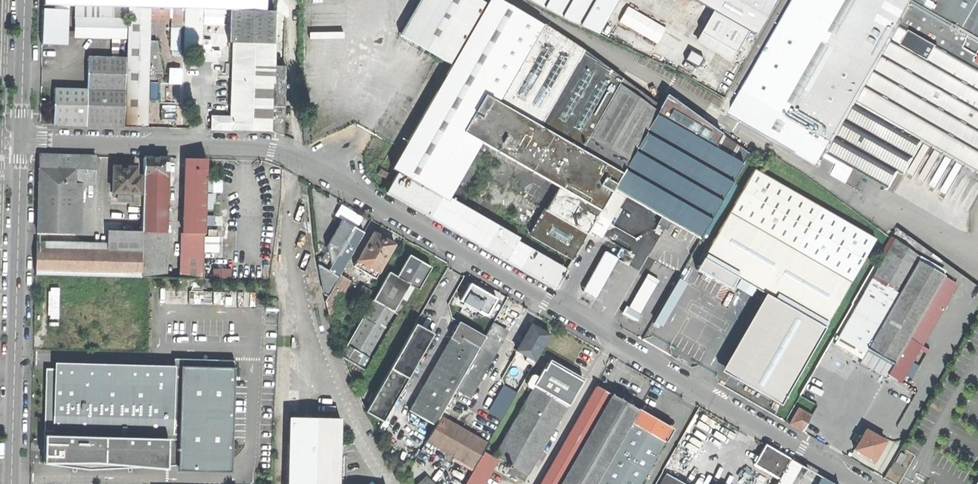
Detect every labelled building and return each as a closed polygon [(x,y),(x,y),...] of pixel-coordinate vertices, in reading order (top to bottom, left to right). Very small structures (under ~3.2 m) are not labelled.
[(126,6),(149,7),(171,8),(184,8),(201,8),(228,9),(264,10),(264,0),(42,0),(42,5),(126,6)] [(748,154),(710,127),(666,95),(659,108),(589,56),(502,0),(488,0),(486,4),(479,0),(418,0),(398,34),(451,65),(391,168),(396,172),(385,192),(409,206),(554,289),(565,269),(516,241),(518,238),(442,195),(474,139),(558,187),(530,235),(571,259),(588,230),(594,233),(600,237),(624,197),(661,218),(657,225),(664,230),(668,222),(699,239),(748,154)] [(617,0),(524,0),(530,4),(552,15),(574,25),(597,35),(617,0)] [(774,0),(695,0),(755,34),(774,0)] [(824,157),(914,0),(795,0),(743,92),(728,116),(818,168),(824,157)] [(824,157),(830,161),(832,158),(839,161),(831,175),(839,180),(847,166),(888,189),(897,171),(903,175),(922,142),(977,174),(977,0),(914,0),(824,157)] [(125,57),(124,126),(135,126),(146,127),(149,7),(126,6),(125,57)] [(52,44),(65,44),(67,8),(42,8),(41,44),(52,44)] [(170,33),(184,33),(184,8),(171,8),(170,33)] [(200,49),(201,8),(184,8),(184,33),(183,49),(200,49)] [(272,10),(264,10),(228,9),(227,43),(234,43),(232,117),(211,116),(210,129),(222,129),(255,130),(270,131),(283,136),(285,66),(271,66),(272,10)] [(73,37),(124,38),(125,18),(74,17),(73,37)] [(52,124),(123,126),(125,57),(86,56),(86,88),(53,88),(52,124)] [(74,183),(94,184),(94,156),(38,155),(36,232),(73,233),(74,183)] [(151,277),(169,278),(170,233),(164,233),(164,225),(167,215),(167,158),(155,158),(143,157),(142,176),(141,205),(141,231),(140,277),(151,277)] [(181,278),(225,279),(228,216),(218,216),(204,215),(205,159),(185,158),(181,278)] [(128,205),(141,205),(142,176),(135,176),(135,167),(120,167),(113,166),(112,193),(117,193),(117,201),(129,201),(128,205)] [(387,179),(390,174),(380,168),(376,174),(387,179)] [(800,369),(874,239),(753,169),(702,258),(765,294),(789,308),(766,347),(764,351),(762,356),(762,361),(762,365),(764,369),(767,373),(770,375),(774,377),(779,378),(785,378),(791,377),(796,374),(800,369)] [(316,265),(324,300),(339,273),(353,249),(349,247),(361,225),(351,220),(345,216),(316,265)] [(35,274),(140,277),(141,231),(116,230),(117,224),(107,224),(107,230),(106,230),(106,244),(36,241),(35,274)] [(354,265),(375,278),(393,244),(382,237),(373,232),(354,265)] [(595,297),(623,249),(609,241),(581,290),(595,297)] [(866,349),(893,365),(943,276),(891,246),(834,344),(860,360),(866,349)] [(373,301),(390,311),(406,283),(417,289),(429,267),(418,260),(408,255),(395,276),(389,273),(373,301)] [(349,279),(339,273),(324,300),(328,315),(333,318),(344,299),(339,296),(349,279)] [(639,315),(655,286),(644,279),(627,308),(639,315)] [(487,315),(496,298),(481,290),(470,283),(460,300),(487,315)] [(57,289),(48,289),(48,320),(57,321),(57,289)] [(362,368),(393,314),(372,302),(341,355),(362,368)] [(650,323),(644,319),(639,328),(645,331),(650,323)] [(441,412),(454,390),(485,335),(459,321),(407,410),(434,425),(441,412)] [(365,410),(383,420),(432,332),(415,322),(365,410)] [(504,329),(492,323),(485,335),(454,390),(468,398),(503,337),(502,333),(504,329)] [(534,360),(548,335),(539,330),(530,325),(516,350),(534,360)] [(578,382),(561,372),(545,363),(492,455),(483,450),(472,468),(463,483),(483,483),(492,468),(496,462),(499,464),(502,460),(507,463),(504,468),(508,470),(506,474),(511,477),(512,475),(522,481),(578,382)] [(171,376),(44,370),(41,432),(170,436),(171,376)] [(230,372),(176,370),(175,472),(228,472),(230,372)] [(486,412),(500,420),(515,393),(502,385),(486,412)] [(670,430),(619,399),(594,385),(538,483),(639,483),(670,430)] [(801,432),(810,416),(797,409),(788,424),(801,432)] [(424,441),(472,468),(483,450),(486,444),(442,419),(445,415),(441,412),(434,425),(424,441)] [(339,421),(288,420),(286,483),(338,483),(339,421)] [(394,456),(405,448),(389,423),(378,429),(394,456)] [(872,461),(883,442),(864,431),(860,437),(859,437),(855,442),(857,443),(853,450),(862,455),(872,461)] [(161,443),(36,440),(35,468),(159,472),(161,443)] [(753,465),(778,479),(789,459),(765,446),(761,453),(753,465)] [(404,477),(412,463),(405,459),(400,470),(404,477)] [(790,480),(799,465),(789,459),(778,479),(774,483),(788,483),(790,480)] [(659,483),(679,483),(664,475),(659,483)]
